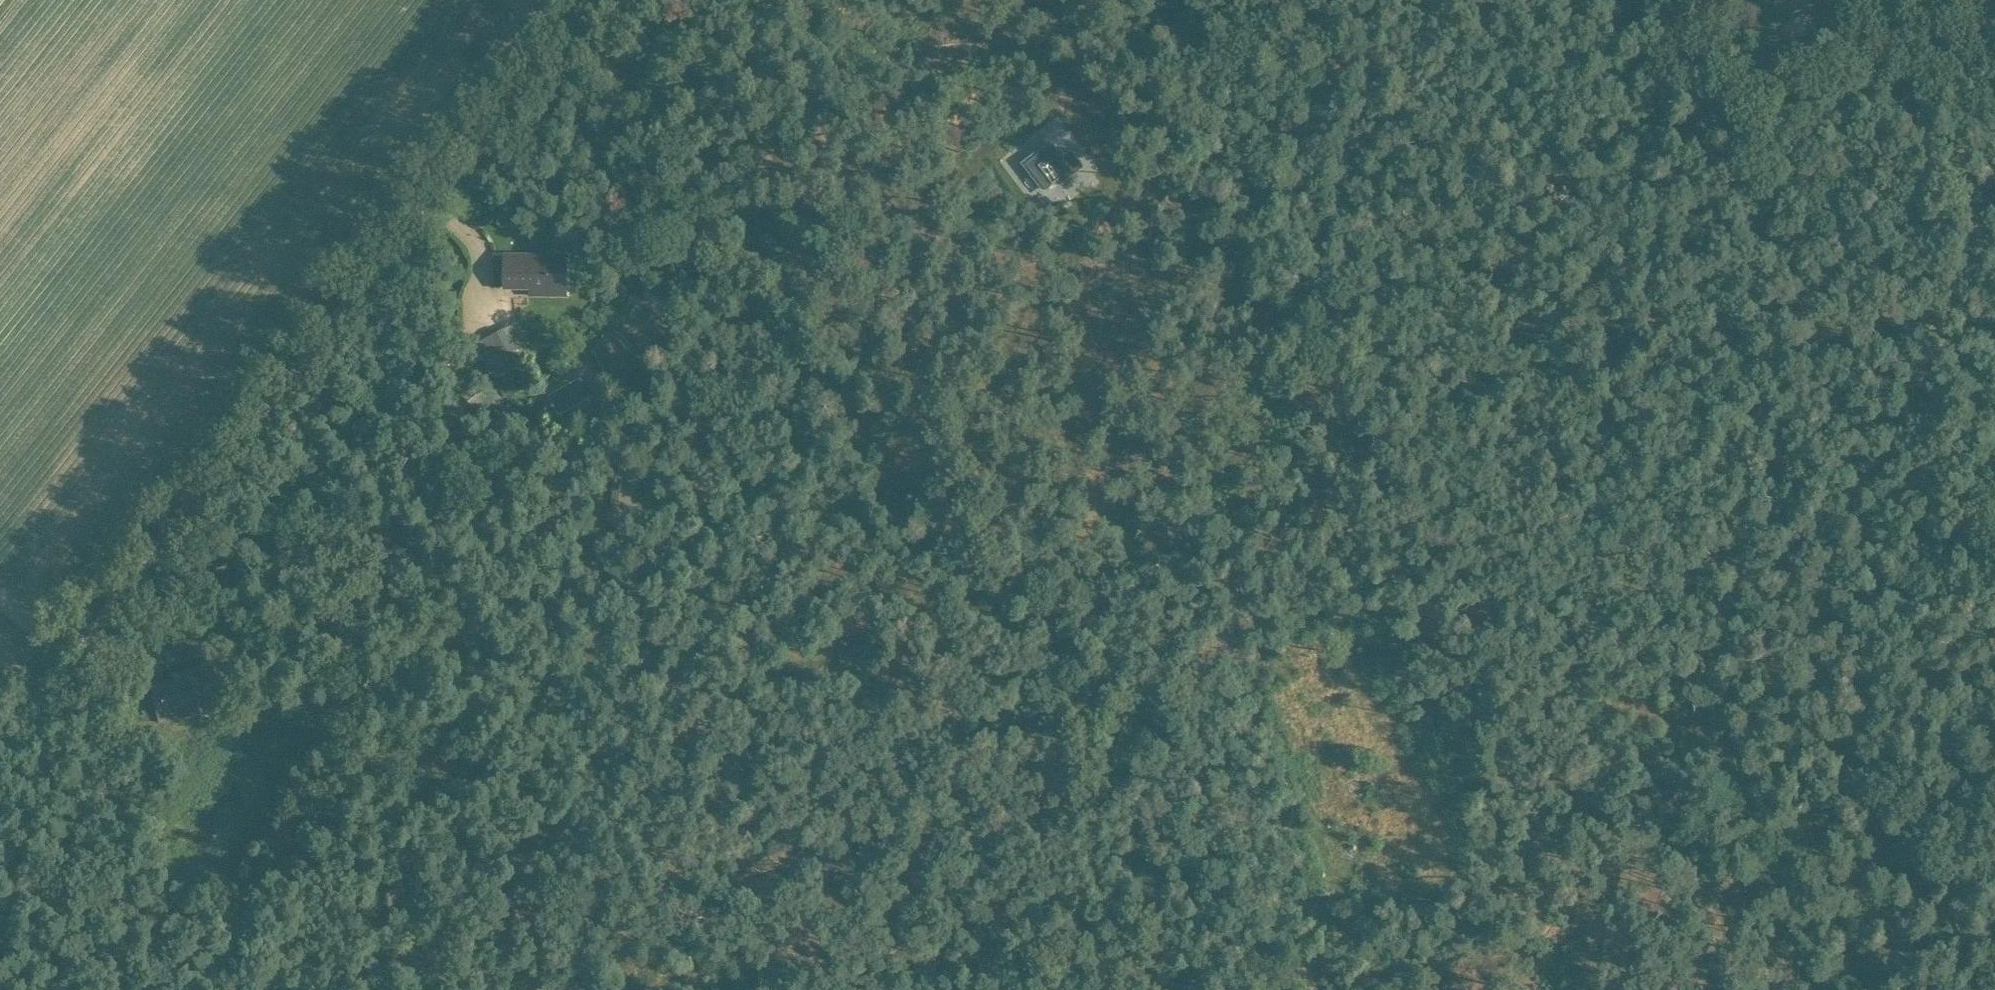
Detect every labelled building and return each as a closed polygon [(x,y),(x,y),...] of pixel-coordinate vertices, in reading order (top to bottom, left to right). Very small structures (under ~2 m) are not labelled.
[(1062,185),(1087,166),(1073,149),(1062,158),(1052,145),(1028,164),(1047,189),(1059,180),(1062,185)] [(506,256),(506,287),(512,287),(531,288),(531,295),(567,295),(567,276),(567,256),(506,256)] [(516,324),(478,343),(495,376),(519,364),(513,351),(526,344),(516,324)] [(477,394),(468,402),(482,419),(502,402),(482,377),(471,386),(477,394)] [(553,411),(590,399),(583,378),(546,390),(553,411)]
